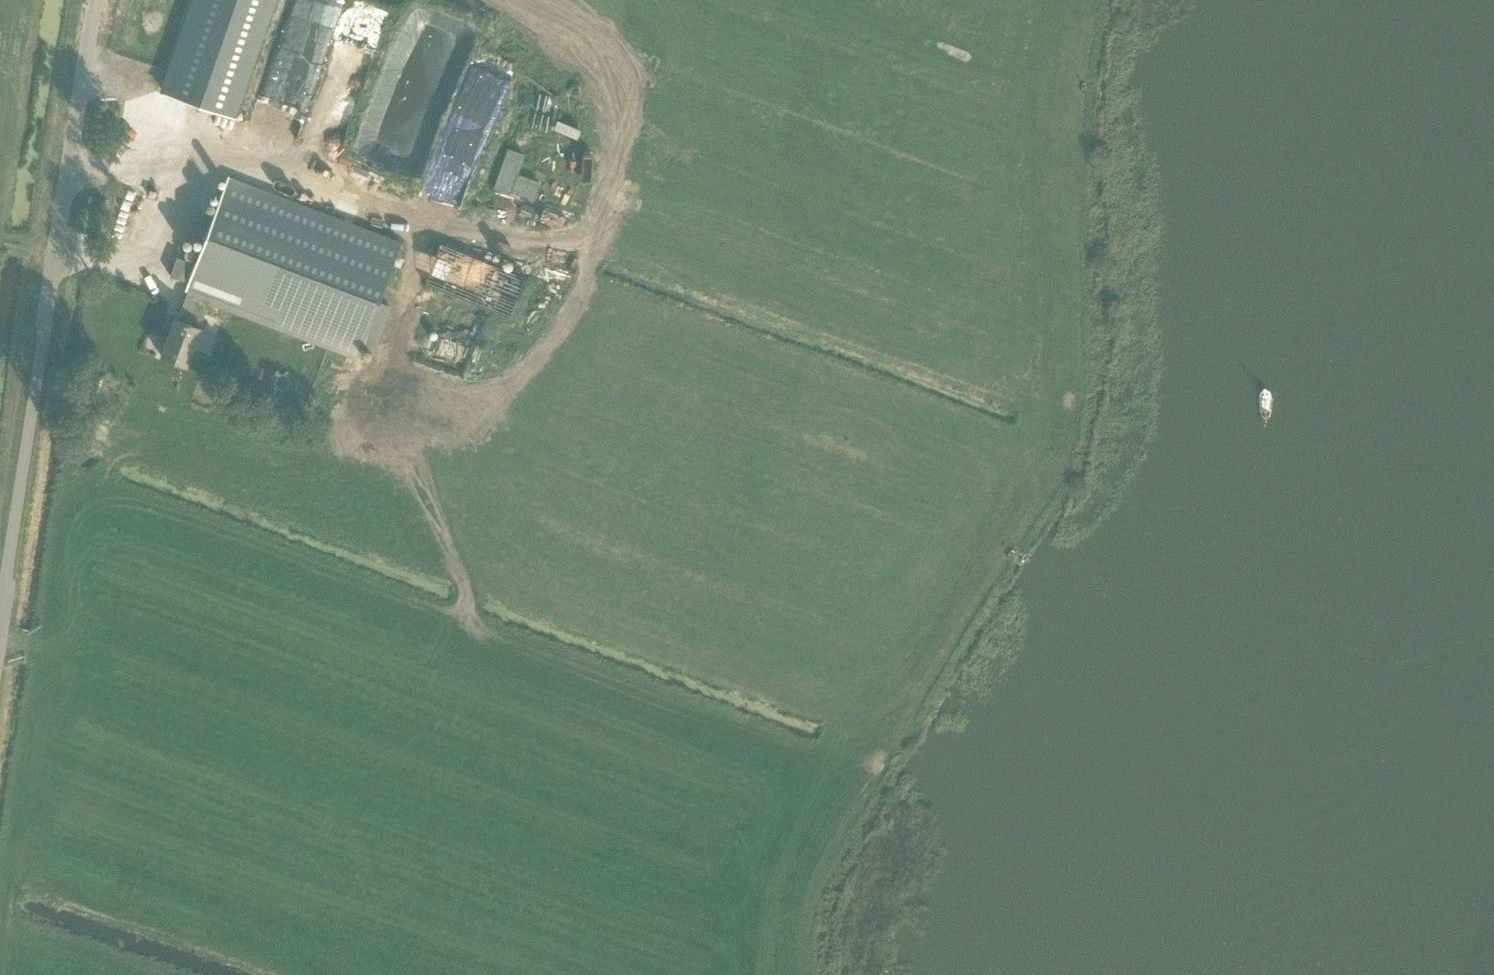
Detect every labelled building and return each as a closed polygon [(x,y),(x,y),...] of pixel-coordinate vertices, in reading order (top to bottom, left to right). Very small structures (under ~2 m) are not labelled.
[(277,0),(195,0),(163,92),(236,117),(277,0)] [(171,276),(189,282),(186,290),(189,291),(178,319),(175,318),(161,355),(188,365),(202,328),(200,327),(211,299),(359,356),(363,346),(375,351),(392,306),(380,301),(387,281),(403,244),(230,179),(214,215),(196,264),(179,257),(171,276)] [(525,277),(441,244),(425,284),(509,316),(525,277)]
